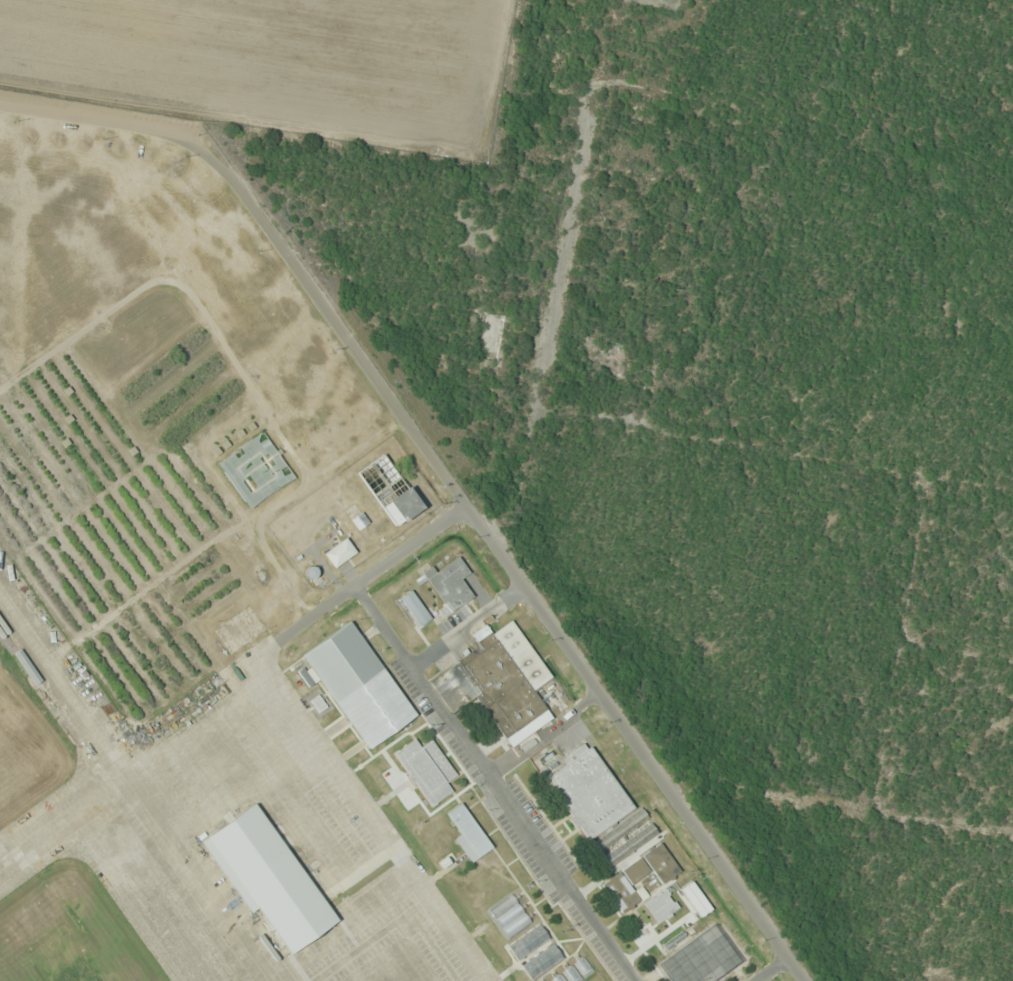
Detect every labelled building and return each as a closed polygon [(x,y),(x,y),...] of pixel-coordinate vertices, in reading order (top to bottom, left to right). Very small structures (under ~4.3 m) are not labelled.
[(420,510),(407,488),(378,504),(391,527),(420,510)] [(323,553),(333,569),(356,554),(346,539),(323,553)] [(435,573),(431,567),(422,573),(444,607),(439,610),(443,617),(472,598),(460,579),(468,574),(457,558),(435,573)] [(365,750),(414,717),(349,621),(301,653),(365,750)] [(550,679),(512,621),(477,643),(481,649),(431,681),(451,714),(476,698),(509,749),(552,721),(532,690),(550,679)] [(395,752),(429,807),(452,792),(446,783),(455,777),(432,740),(420,747),(415,739),(395,752)] [(659,836),(640,808),(633,813),(588,745),(542,775),(587,844),(591,841),(609,869),(659,836)] [(263,803),(213,834),(288,957),(337,926),(263,803)] [(472,863),(492,849),(460,803),(445,814),(466,844),(462,847),(472,863)] [(601,883),(621,914),(642,901),(631,885),(653,871),(661,884),(680,873),(663,844),(601,883)] [(679,909),(664,889),(643,905),(658,925),(679,909)]
